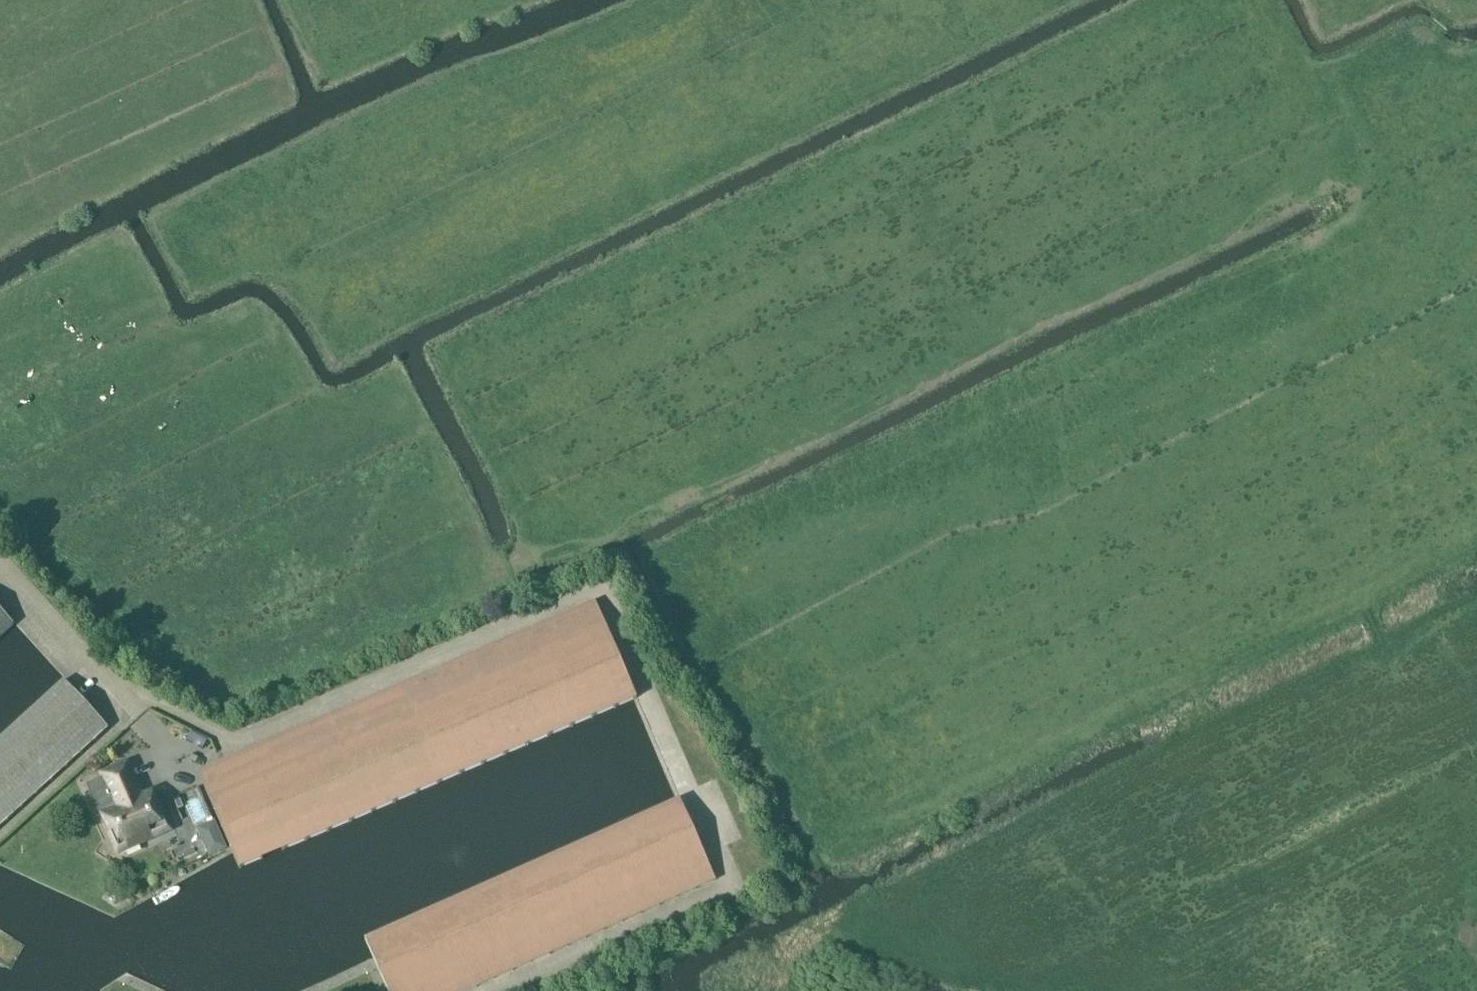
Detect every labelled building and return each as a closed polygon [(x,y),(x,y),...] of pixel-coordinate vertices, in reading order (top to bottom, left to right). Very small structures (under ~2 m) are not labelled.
[(596,603),(198,772),(239,869),(636,699),(596,603)] [(0,610),(0,638),(14,625),(0,610)] [(65,681),(0,739),(0,826),(108,729),(65,681)] [(144,803),(127,764),(101,776),(116,809),(101,815),(118,855),(146,842),(144,837),(168,826),(156,798),(144,803)] [(677,796),(363,933),(387,990),(450,990),(712,877),(677,796)] [(193,819),(210,811),(204,797),(179,798),(180,813),(190,812),(193,819)]
